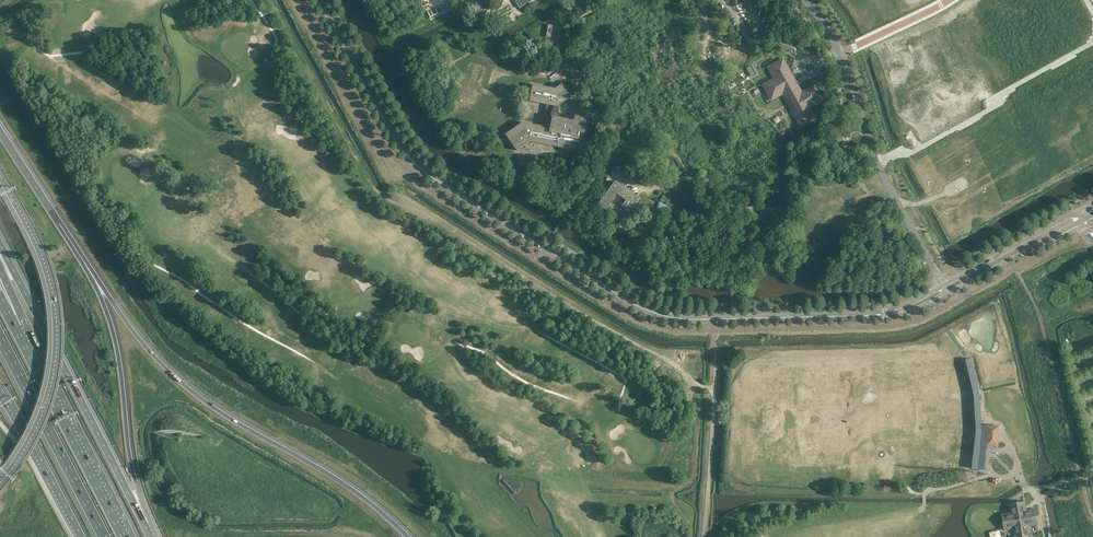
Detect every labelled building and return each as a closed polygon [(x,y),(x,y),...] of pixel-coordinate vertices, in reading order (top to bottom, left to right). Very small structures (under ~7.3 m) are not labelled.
[(774,79),(763,85),(771,100),(782,94),(801,127),(816,119),(809,107),(821,101),(813,86),(801,93),(798,87),(797,85),(799,84),(797,81),(795,82),(791,74),(783,59),(768,67),(774,79)] [(582,152),(588,118),(580,116),(574,115),(574,120),(572,120),(568,120),(568,119),(559,117),(557,107),(568,99),(571,97),(562,84),(555,88),(532,84),(529,102),(536,103),(546,105),(545,128),(542,127),(542,126),(532,124),(522,122),(505,134),(516,150),(528,142),(582,152)] [(611,202),(616,195),(619,195),(625,199),(621,206),(629,212),(639,198),(617,182),(614,182),(606,192),(598,204),(612,214),(617,207),(611,202)] [(982,429),(980,396),(979,391),(971,359),(966,360),(974,392),(974,397),(976,429),(976,434),(974,450),(980,451),(982,434),(982,429)] [(998,446),(999,435),(999,426),(987,425),(987,445),(998,446)] [(1037,524),(1035,510),(1026,511),(1024,502),(1010,505),(1012,514),(1003,515),(1005,529),(1014,528),(1016,536),(1030,536),(1028,525),(1037,524)]
